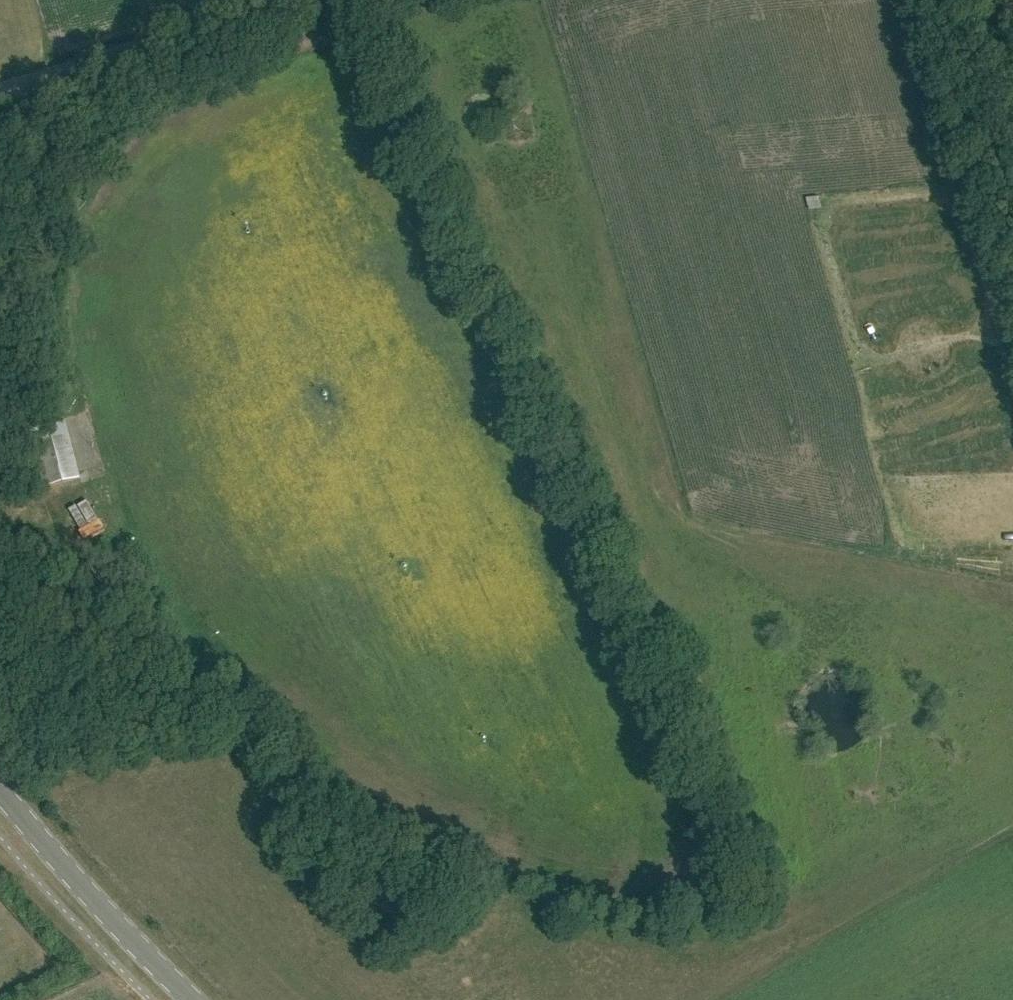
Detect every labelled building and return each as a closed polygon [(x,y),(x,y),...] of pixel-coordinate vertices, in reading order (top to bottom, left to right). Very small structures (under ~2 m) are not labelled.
[(79,478),(66,427),(46,432),(48,440),(31,444),(43,488),(79,478)] [(89,483),(109,477),(106,469),(86,476),(89,483)] [(83,528),(100,521),(92,502),(75,509),(83,528)]
